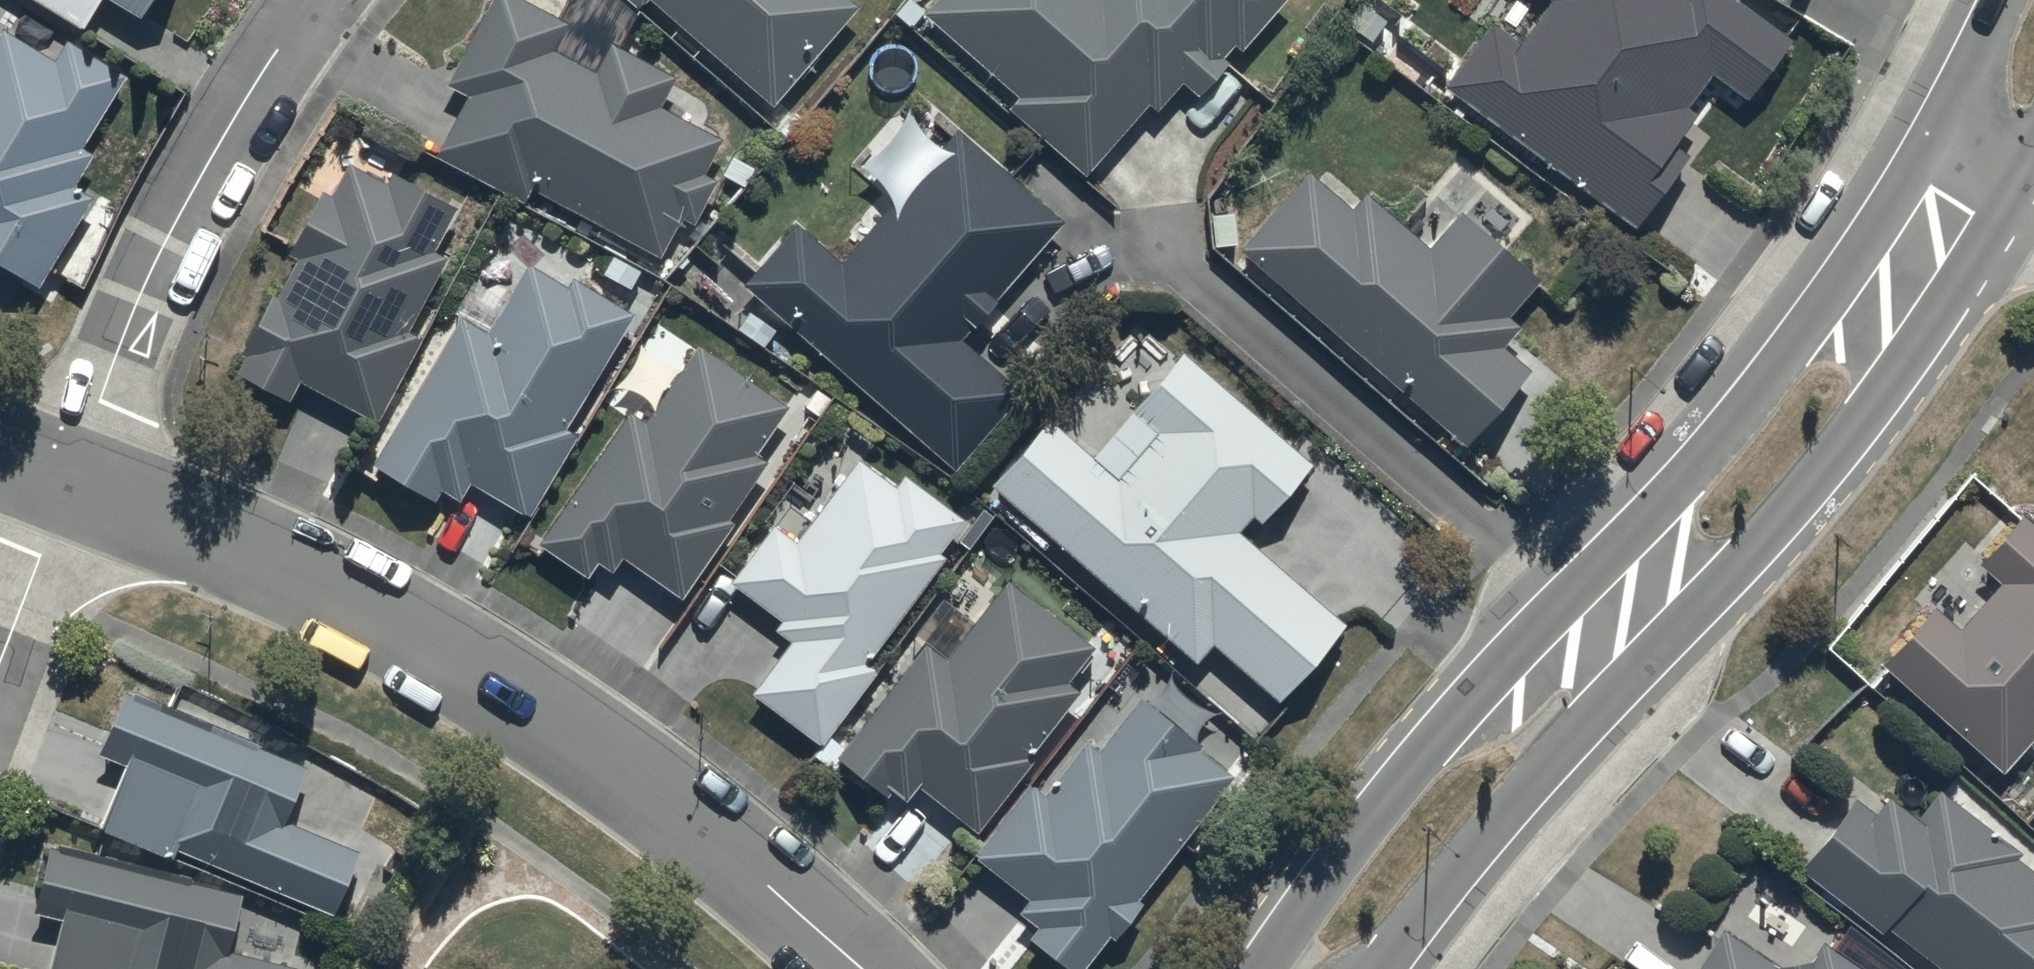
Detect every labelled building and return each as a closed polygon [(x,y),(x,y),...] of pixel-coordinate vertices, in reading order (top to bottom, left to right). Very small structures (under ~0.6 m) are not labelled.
[(82,33),(102,0),(30,0),(82,33)] [(137,21),(150,0),(104,0),(137,21)] [(518,0),(490,0),(444,86),(469,100),(439,154),(523,199),(528,191),(657,260),(678,221),(689,226),(712,181),(701,175),(719,142),(656,109),(671,80),(609,46),(594,75),(551,53),(566,25),(518,0)] [(637,8),(643,2),(770,112),(858,10),(846,0),(628,0),(637,8)] [(928,12),(914,0),(911,0),(894,20),(909,33),(922,18),(1015,100),(1007,109),(1084,177),(1146,106),(1156,115),(1182,85),(1196,98),(1224,66),(1219,62),(1231,48),(1239,54),(1287,0),(938,0),(928,12)] [(1445,90),(1631,233),(1684,163),(1669,152),(1690,124),(1680,117),(1710,78),(1744,104),(1787,48),(1725,0),(1543,0),(1547,3),(1514,47),(1491,29),(1445,90)] [(40,289),(92,201),(73,190),(93,157),(81,149),(124,78),(64,42),(52,63),(0,32),(0,265),(40,289)] [(797,226),(743,287),(953,474),(1020,399),(959,344),(1066,224),(963,132),(843,267),(797,226)] [(456,212),(395,178),(391,176),(384,188),(345,166),(327,200),(320,196),(287,257),(299,263),(277,302),(271,298),(240,355),(244,357),(234,374),(285,403),(296,382),(369,423),(416,339),(406,334),(446,263),(432,255),(456,212)] [(1306,179),(1241,253),(1461,449),(1525,377),(1498,353),(1516,333),(1503,321),(1536,284),(1457,213),(1423,251),(1365,199),(1348,217),(1306,179)] [(488,335),(461,319),(371,472),(432,508),(441,493),(457,503),(467,487),(526,522),(574,439),(562,432),(632,314),(576,281),(572,288),(530,264),(488,335)] [(787,410),(697,348),(644,426),(627,414),(536,549),(582,580),(593,564),(611,576),(622,560),(680,599),(731,526),(728,523),(766,467),(754,458),(787,410)] [(1196,665),(1210,649),(1278,706),(1345,625),(1237,534),(1249,520),(1260,529),(1311,467),(1180,357),(1093,460),(1045,420),(987,490),(1196,665)] [(894,489),(854,461),(795,546),(770,529),(730,586),(778,620),(770,632),(787,644),(750,698),(820,747),(871,674),(868,671),(942,565),(935,560),(961,523),(900,480),(894,489)] [(1878,666),(1996,777),(2033,736),(2033,529),(2020,515),(1973,565),(1995,586),(1955,628),(1933,607),(1878,666)] [(1096,644),(1007,581),(944,661),(927,648),(833,767),(881,805),(889,795),(903,807),(915,791),(975,838),(1076,694),(1065,687),(1096,644)] [(303,769),(123,694),(97,756),(125,768),(98,831),(171,862),(174,854),(328,918),(355,856),(279,824),(303,769)] [(1138,700),(1098,755),(1087,746),(1047,800),(1029,787),(974,863),(1025,900),(1013,916),(1034,932),(1026,942),(1063,968),(1085,968),(1108,937),(1116,943),(1141,909),(1136,905),(1234,771),(1138,700)] [(1795,872),(1876,936),(1879,931),(1927,968),(2033,968),(2033,879),(2008,858),(2012,854),(1939,796),(1916,826),(1887,802),(1875,817),(1853,799),(1795,872)] [(50,847),(31,915),(59,923),(46,968),(277,968),(227,955),(242,900),(50,847)] [(1720,934),(1694,968),(1767,968),(1720,934)] [(1817,949),(1807,965),(1786,968),(1848,968),(1817,949)]
